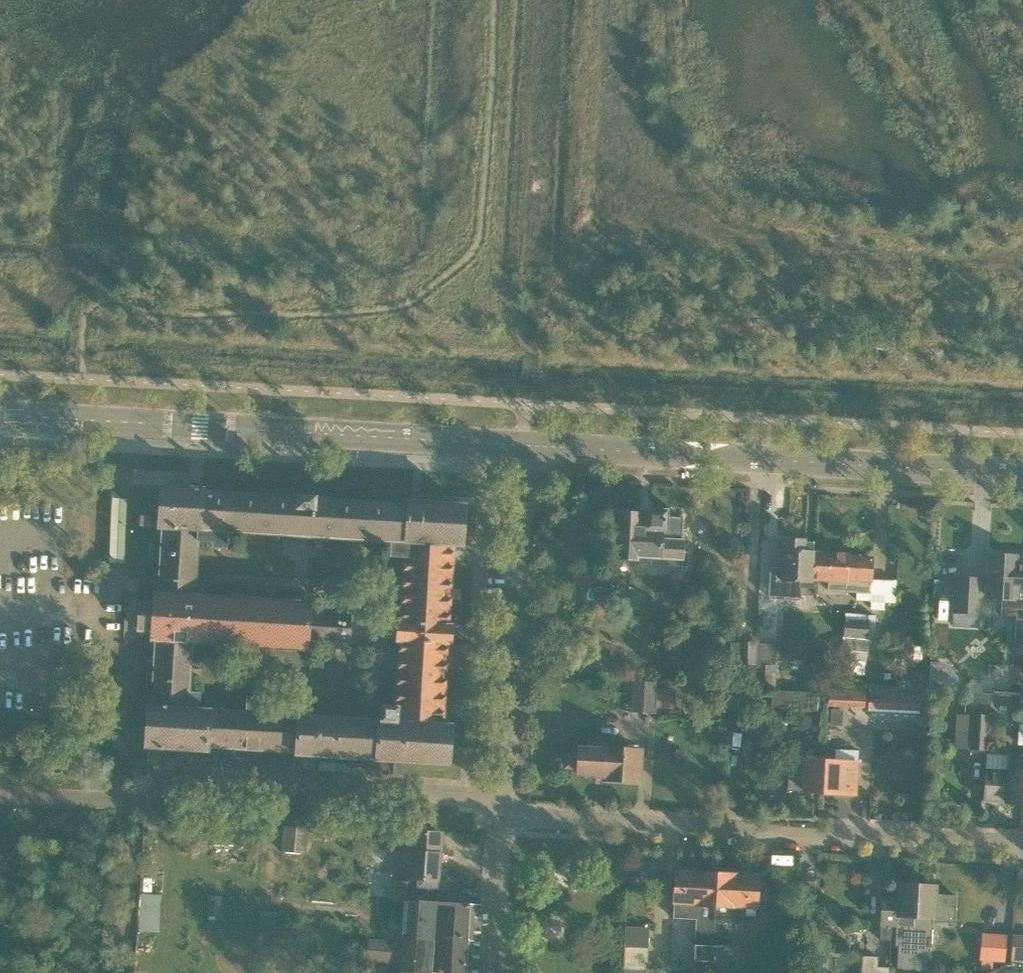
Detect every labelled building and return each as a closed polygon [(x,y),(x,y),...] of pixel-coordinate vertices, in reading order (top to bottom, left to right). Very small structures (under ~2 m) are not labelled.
[(449,724),(443,723),(448,640),(449,629),(454,546),(460,547),(463,504),(408,501),(407,503),(201,491),(201,488),(161,486),(159,528),(161,529),(158,593),(155,593),(155,602),(141,601),(139,631),(153,632),(152,641),(155,641),(151,705),(148,705),(146,748),(149,748),(206,751),(206,746),(296,752),(295,766),(311,767),(312,757),(376,760),(376,761),(447,765),(449,724)] [(123,562),(126,497),(111,497),(108,562),(123,562)] [(618,514),(616,557),(636,558),(651,559),(651,563),(686,566),(687,553),(680,553),(681,538),(682,518),(664,517),(665,512),(645,510),(645,515),(636,515),(633,510),(624,509),(621,514),(618,514)] [(139,525),(150,526),(150,516),(140,515),(139,525)] [(817,580),(811,579),(811,561),(817,561),(817,553),(813,553),(813,542),(782,540),(780,570),(778,596),(800,597),(801,594),(817,595),(817,580)] [(811,561),(811,579),(817,580),(827,580),(827,589),(856,592),(856,599),(868,600),(894,602),(896,580),(870,578),(871,558),(846,557),(846,555),(817,553),(817,561),(811,561)] [(989,599),(993,599),(1002,600),(1001,615),(1016,616),(1013,648),(1022,649),(1022,565),(1014,564),(1015,556),(991,554),(990,574),(989,595),(989,599)] [(958,576),(957,612),(980,613),(984,614),(992,614),(993,599),(989,599),(989,598),(989,595),(981,594),(982,577),(958,576)] [(875,615),(844,613),(842,636),(874,638),(875,615)] [(867,639),(841,638),(839,662),(866,663),(867,639)] [(754,663),(755,643),(731,643),(730,662),(754,663)] [(754,663),(754,664),(755,664),(754,685),(774,686),(775,665),(776,644),(755,643),(754,663)] [(949,662),(930,660),(928,690),(961,692),(962,673),(953,672),(949,666),(949,662)] [(632,680),(629,711),(655,713),(657,682),(632,680)] [(827,705),(863,707),(865,685),(828,683),(827,705)] [(868,708),(919,711),(920,696),(911,696),(911,693),(902,693),(903,688),(869,686),(868,708)] [(808,692),(773,689),(772,706),(807,708),(808,692)] [(990,750),(993,714),(989,713),(990,694),(965,692),(964,714),(960,714),(957,747),(990,750)] [(829,707),(829,723),(837,723),(840,724),(841,714),(841,708),(838,707),(829,707)] [(638,781),(640,750),(605,748),(606,745),(597,744),(598,739),(588,738),(587,749),(579,749),(578,755),(567,754),(566,766),(578,767),(577,773),(594,774),(594,775),(602,776),(602,779),(638,781)] [(822,792),(855,793),(858,750),(835,749),(834,760),(829,760),(829,757),(823,756),(822,792)] [(1022,795),(1022,756),(986,753),(983,801),(1022,803),(1022,795)] [(823,756),(790,754),(789,770),(788,790),(822,792),(823,756)] [(283,826),(281,846),(281,851),(306,853),(308,828),(283,826)] [(395,831),(373,830),(372,848),(394,849),(395,831)] [(406,901),(436,903),(440,833),(410,831),(409,848),(403,848),(402,865),(408,866),(406,901)] [(712,946),(716,874),(698,873),(698,874),(675,872),(673,913),(673,918),(695,919),(692,961),(711,962),(715,962),(716,947),(712,946)] [(710,972),(729,972),(729,963),(737,963),(737,947),(723,946),(724,923),(740,924),(741,906),(755,907),(757,877),(734,876),(734,875),(716,874),(712,946),(716,947),(715,962),(711,962),(710,972)] [(919,885),(899,884),(898,898),(882,897),(881,917),(880,940),(892,940),(892,925),(897,925),(896,946),(899,946),(898,968),(915,969),(919,885)] [(915,969),(929,969),(930,947),(931,947),(933,921),(954,922),(955,895),(934,894),(934,886),(919,885),(915,969)] [(144,930),(158,931),(159,893),(146,893),(144,930)] [(402,945),(408,945),(409,939),(413,939),(414,933),(433,934),(436,903),(406,901),(403,941),(368,938),(367,960),(401,963),(402,945)] [(479,937),(480,906),(448,904),(444,904),(436,903),(433,934),(479,937)] [(645,967),(647,928),(625,927),(623,967),(645,967)] [(981,960),(980,969),(991,970),(992,960),(1004,961),(1006,934),(981,932),(979,959),(981,960)] [(432,957),(433,934),(414,933),(413,939),(409,939),(408,945),(402,945),(401,963),(400,972),(432,972),(431,972),(432,957)] [(432,957),(451,958),(451,964),(477,965),(479,937),(433,934),(432,957)] [(1010,962),(1022,963),(1022,935),(1013,934),(1010,962)] [(889,967),(877,966),(878,956),(862,955),(861,972),(889,972),(889,967)] [(477,965),(451,964),(451,958),(432,957),(431,972),(432,972),(476,972),(477,965)]
